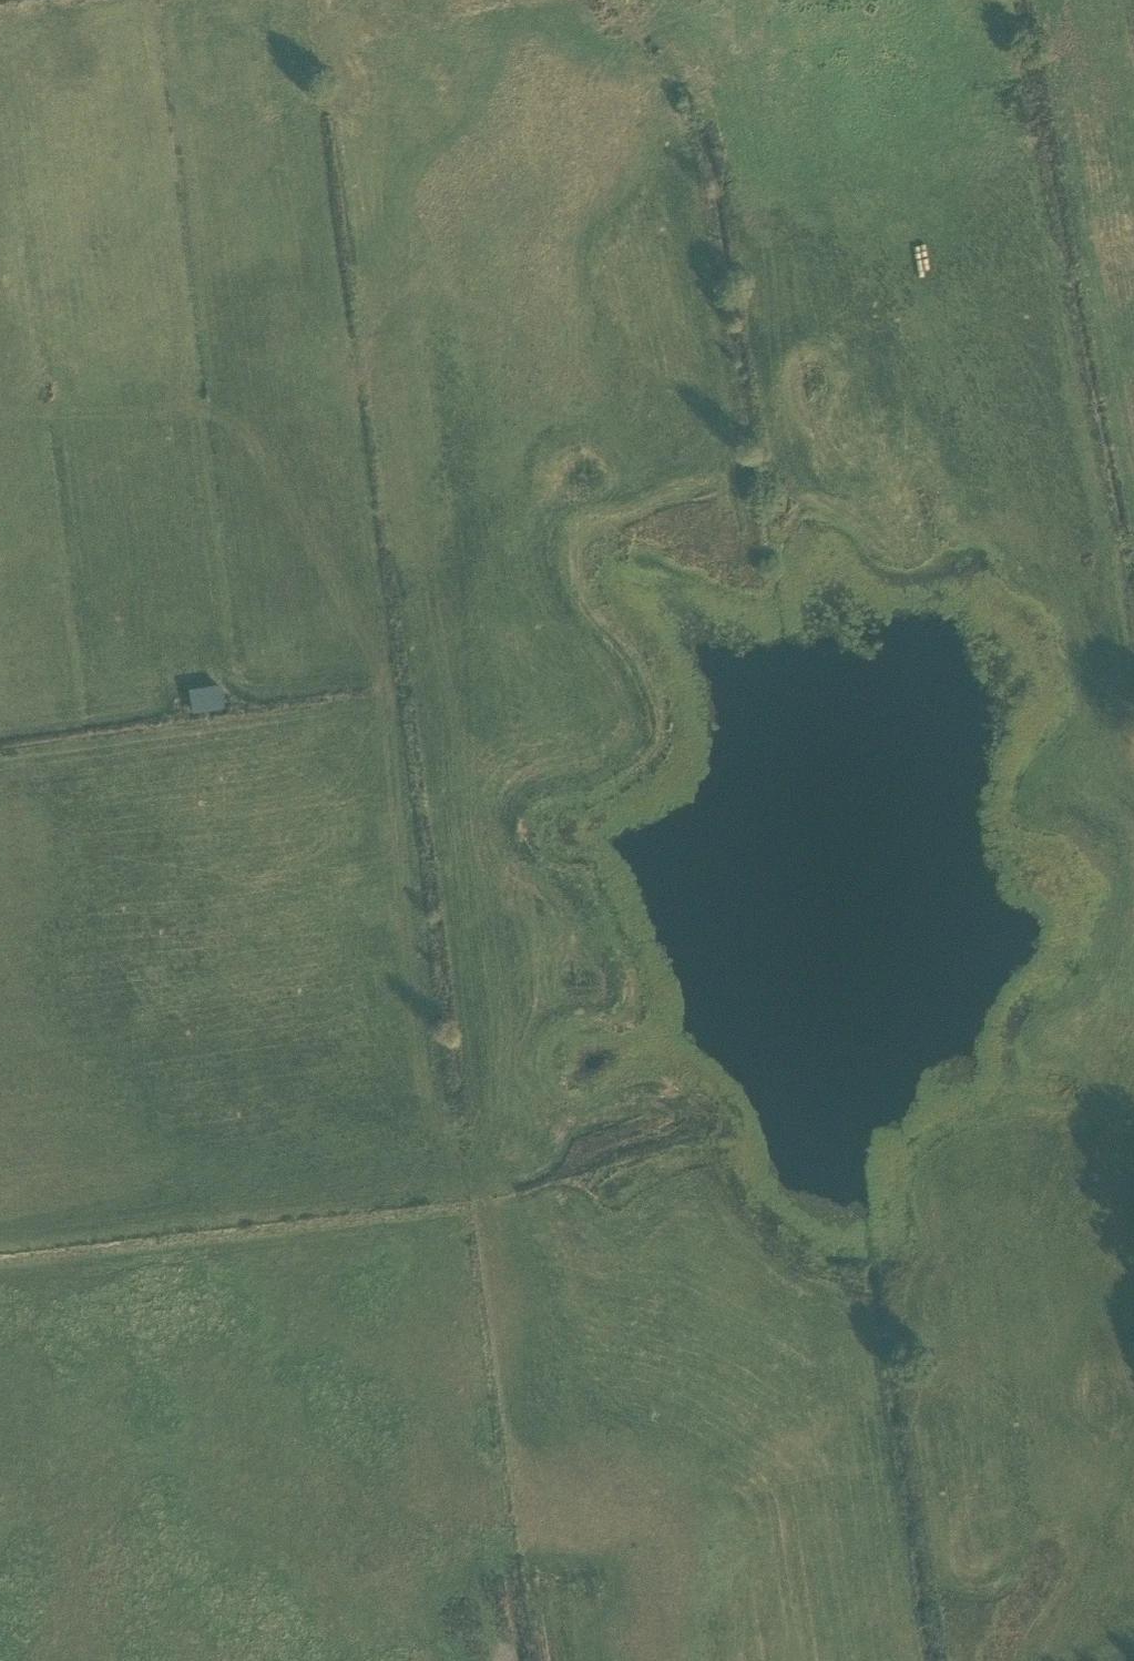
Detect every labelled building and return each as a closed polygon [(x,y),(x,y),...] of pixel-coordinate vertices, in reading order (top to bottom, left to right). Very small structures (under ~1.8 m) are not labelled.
[(194,713),(228,707),(223,682),(189,687),(194,713)]
